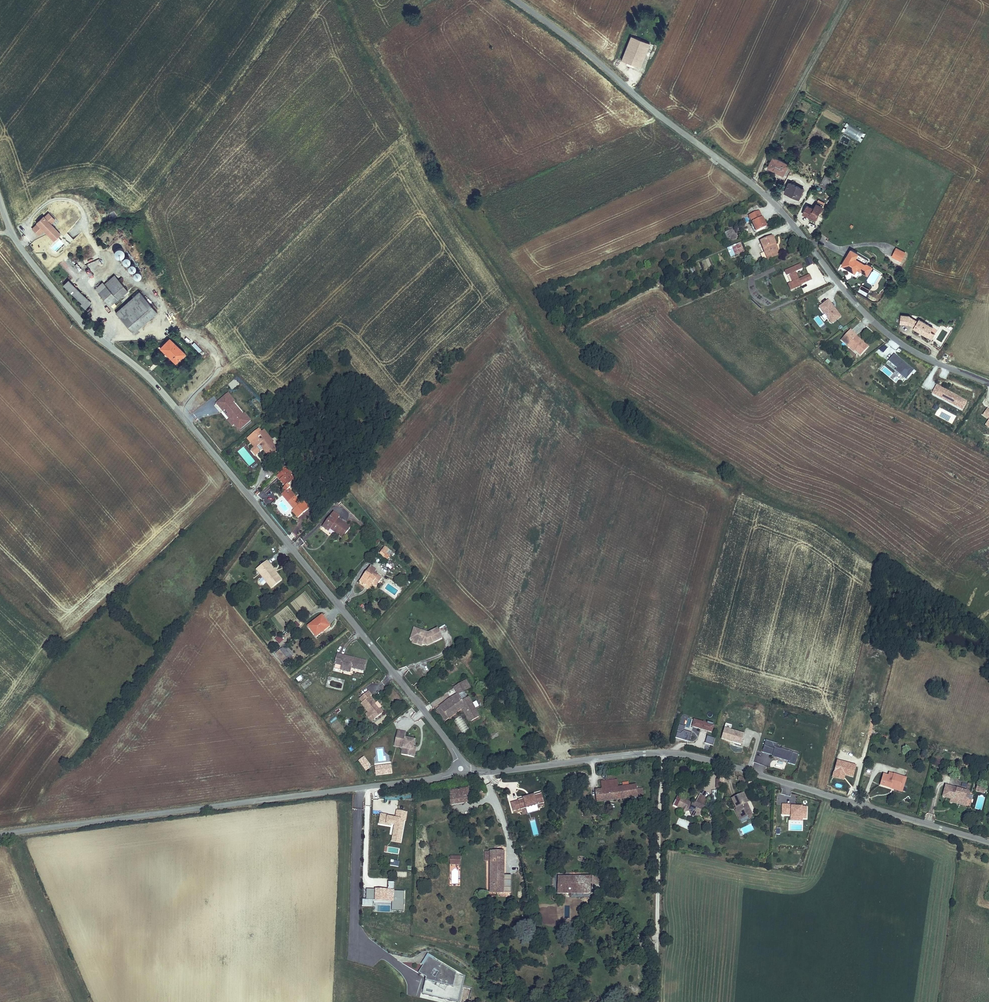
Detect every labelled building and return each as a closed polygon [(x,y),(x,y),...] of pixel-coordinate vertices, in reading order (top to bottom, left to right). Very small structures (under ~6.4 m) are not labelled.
[(650,42),(631,35),(621,60),(641,67),(650,42)] [(849,124),(844,133),(859,141),(864,132),(849,124)] [(774,155),(768,167),(786,176),(792,163),(774,155)] [(831,179),(825,176),(820,185),(827,188),(831,179)] [(800,199),(806,188),(790,180),(784,192),(800,199)] [(816,221),(824,205),(817,202),(814,207),(807,204),(803,213),(816,221)] [(61,233),(51,223),(56,219),(48,211),(44,215),(43,215),(36,222),(37,223),(32,228),(39,236),(44,231),(53,241),(61,233)] [(763,217),(760,211),(749,217),(756,232),(768,227),(763,217)] [(731,237),(732,240),(738,237),(733,228),(730,230),(724,233),(727,239),(731,237)] [(780,256),(775,245),(777,244),(773,236),(759,241),(768,260),(779,256),(780,256)] [(741,242),(727,249),(730,258),(745,252),(741,242)] [(123,248),(120,245),(116,246),(113,250),(114,255),(119,256),(123,255),(124,252),(123,248)] [(868,275),(874,266),(868,262),(866,263),(857,257),(860,253),(851,247),(841,265),(855,273),(858,269),(868,275)] [(891,257),(901,262),(906,252),(896,247),(891,257)] [(130,256),(127,255),(124,255),(122,258),(123,261),(125,263),(129,262),(130,259),(130,256)] [(808,266),(813,264),(809,257),(804,260),(808,266)] [(135,263),(132,262),(129,262),(127,265),(128,268),(131,270),(134,269),(135,266),(135,263)] [(803,269),(800,264),(784,271),(787,276),(789,276),(792,282),(788,284),(791,291),(802,286),(801,285),(812,280),(810,274),(799,279),(796,272),(803,269)] [(140,270),(137,269),(134,270),(132,273),(133,276),(136,277),(140,276),(141,273),(140,270)] [(102,281),(94,288),(110,306),(128,290),(121,282),(124,280),(121,277),(118,279),(114,274),(105,283),(102,281)] [(68,279),(63,284),(81,302),(80,304),(85,309),(92,302),(68,279)] [(139,290),(115,312),(133,333),(158,311),(139,290)] [(841,317),(828,299),(818,307),(831,324),(841,317)] [(900,323),(910,324),(911,315),(911,314),(901,314),(900,323)] [(913,326),(913,327),(918,320),(911,315),(910,324),(913,326)] [(919,318),(918,320),(913,327),(932,339),(936,334),(931,331),(934,326),(919,318)] [(850,329),(840,340),(847,346),(849,345),(855,350),(861,356),(869,347),(857,336),(858,335),(850,329)] [(186,352),(169,336),(159,347),(175,363),(186,352)] [(198,352),(201,349),(194,341),(191,344),(198,352)] [(882,354),(888,349),(885,345),(879,350),(882,354)] [(914,370),(894,354),(888,361),(896,368),(895,371),(906,380),(914,370)] [(889,378),(893,373),(884,365),(880,370),(889,378)] [(231,389),(239,385),(236,379),(228,384),(231,389)] [(968,401),(937,384),(931,395),(962,411),(968,401)] [(235,401),(228,393),(215,404),(228,419),(227,420),(232,426),(234,426),(239,431),(251,420),(244,412),(243,413),(234,403),(235,401)] [(981,415),(988,420),(984,425),(988,428),(988,408),(987,407),(981,415)] [(267,455),(264,458),(267,461),(280,450),(273,443),(274,442),(264,430),(261,432),(259,429),(246,439),(254,447),(250,450),(255,457),(260,453),(259,452),(262,450),(267,455)] [(288,485),(296,478),(285,468),(276,476),(285,486),(282,489),(284,491),(281,495),(288,503),(293,498),(296,496),(292,492),(289,493),(287,491),(290,488),(288,485)] [(288,503),(291,507),(297,502),(293,498),(288,503)] [(300,500),(297,502),(291,507),(293,509),(291,511),(297,518),(310,508),(300,500)] [(322,527),(328,532),(330,529),(342,538),(351,528),(332,514),(322,527)] [(393,552),(384,546),(379,554),(388,560),(390,555),(394,557),(395,555),(392,553),(393,552)] [(262,573),(273,587),(282,580),(276,572),(277,570),(275,568),(274,569),(267,561),(256,570),(260,575),(262,573)] [(368,582),(372,584),(376,587),(383,578),(374,573),(366,570),(358,581),(365,586),(366,585),(368,582)] [(262,573),(260,575),(271,589),(273,587),(262,573)] [(322,615),(306,626),(316,638),(331,626),(322,615)] [(443,639),(437,628),(428,632),(413,627),(409,640),(412,641),(412,643),(421,647),(422,644),(427,646),(443,639)] [(279,644),(284,640),(279,635),(275,639),(279,644)] [(293,655),(285,646),(274,655),(282,665),(293,655)] [(351,669),(364,671),(367,660),(337,653),(334,664),(341,666),(340,670),(350,673),(351,669)] [(471,688),(467,680),(452,687),(456,694),(435,708),(445,721),(448,719),(449,719),(462,709),(469,722),(480,717),(469,697),(463,700),(459,694),(471,688)] [(365,714),(371,722),(384,712),(380,708),(382,707),(377,701),(376,703),(371,696),(372,695),(369,691),(359,699),(362,702),(360,704),(367,712),(365,714)] [(410,707),(405,713),(411,718),(416,712),(410,707)] [(693,719),(691,727),(712,733),(714,724),(708,721),(707,723),(693,719)] [(726,724),(721,739),(741,745),(745,734),(731,730),(732,725),(726,724)] [(686,727),(679,725),(677,733),(676,738),(689,742),(691,733),(685,731),(686,727)] [(402,749),(401,754),(415,758),(416,750),(413,750),(416,739),(406,737),(407,732),(397,730),(393,747),(402,749)] [(715,738),(707,736),(704,743),(713,745),(715,738)] [(788,763),(795,765),(798,754),(777,748),(778,744),(766,740),(762,753),(772,756),(773,757),(788,761),(788,763)] [(755,762),(752,769),(764,773),(767,767),(755,762)] [(883,774),(880,786),(891,789),(893,783),(901,786),(904,777),(893,774),(892,777),(888,775),(883,774)] [(893,783),(891,789),(903,793),(907,778),(904,777),(901,786),(893,783)] [(636,784),(629,785),(629,783),(622,784),(623,786),(618,787),(618,779),(601,782),(602,789),(595,790),(596,801),(602,800),(603,802),(638,798),(637,791),(636,784)] [(964,803),(967,791),(946,785),(942,797),(950,800),(964,803)] [(464,804),(462,790),(448,793),(450,806),(464,804)] [(966,808),(971,792),(967,791),(964,803),(950,800),(949,802),(966,808)] [(752,815),(753,814),(748,803),(749,803),(744,792),(731,798),(737,809),(735,810),(741,824),(754,818),(752,815)] [(523,799),(511,802),(513,811),(521,810),(526,808),(531,808),(538,806),(538,805),(545,803),(541,793),(535,796),(535,795),(523,798),(523,799)] [(705,807),(708,799),(699,794),(696,802),(695,804),(693,803),(678,797),(673,807),(680,810),(682,815),(688,812),(690,819),(700,817),(703,810),(705,807)] [(796,804),(781,804),(781,816),(789,816),(789,821),(803,821),(803,819),(807,819),(807,807),(803,807),(803,806),(795,806),(796,804)] [(407,813),(396,811),(395,818),(380,814),(379,823),(394,825),(391,842),(401,843),(404,821),(406,821),(407,813)] [(490,852),(485,851),(485,861),(489,861),(489,894),(504,894),(504,893),(511,893),(511,888),(504,887),(504,881),(504,875),(505,851),(490,851),(490,852)] [(461,856),(450,856),(449,865),(461,865),(461,856)] [(557,876),(557,894),(591,894),(591,876),(557,876)] [(383,889),(366,889),(366,900),(392,900),(392,910),(404,911),(404,891),(383,891),(383,889)] [(426,981),(454,987),(457,973),(433,959),(435,957),(428,954),(421,964),(423,965),(418,973),(427,977),(426,981)] [(457,973),(454,987),(426,981),(423,994),(458,1001),(460,1001),(466,975),(457,973)]
